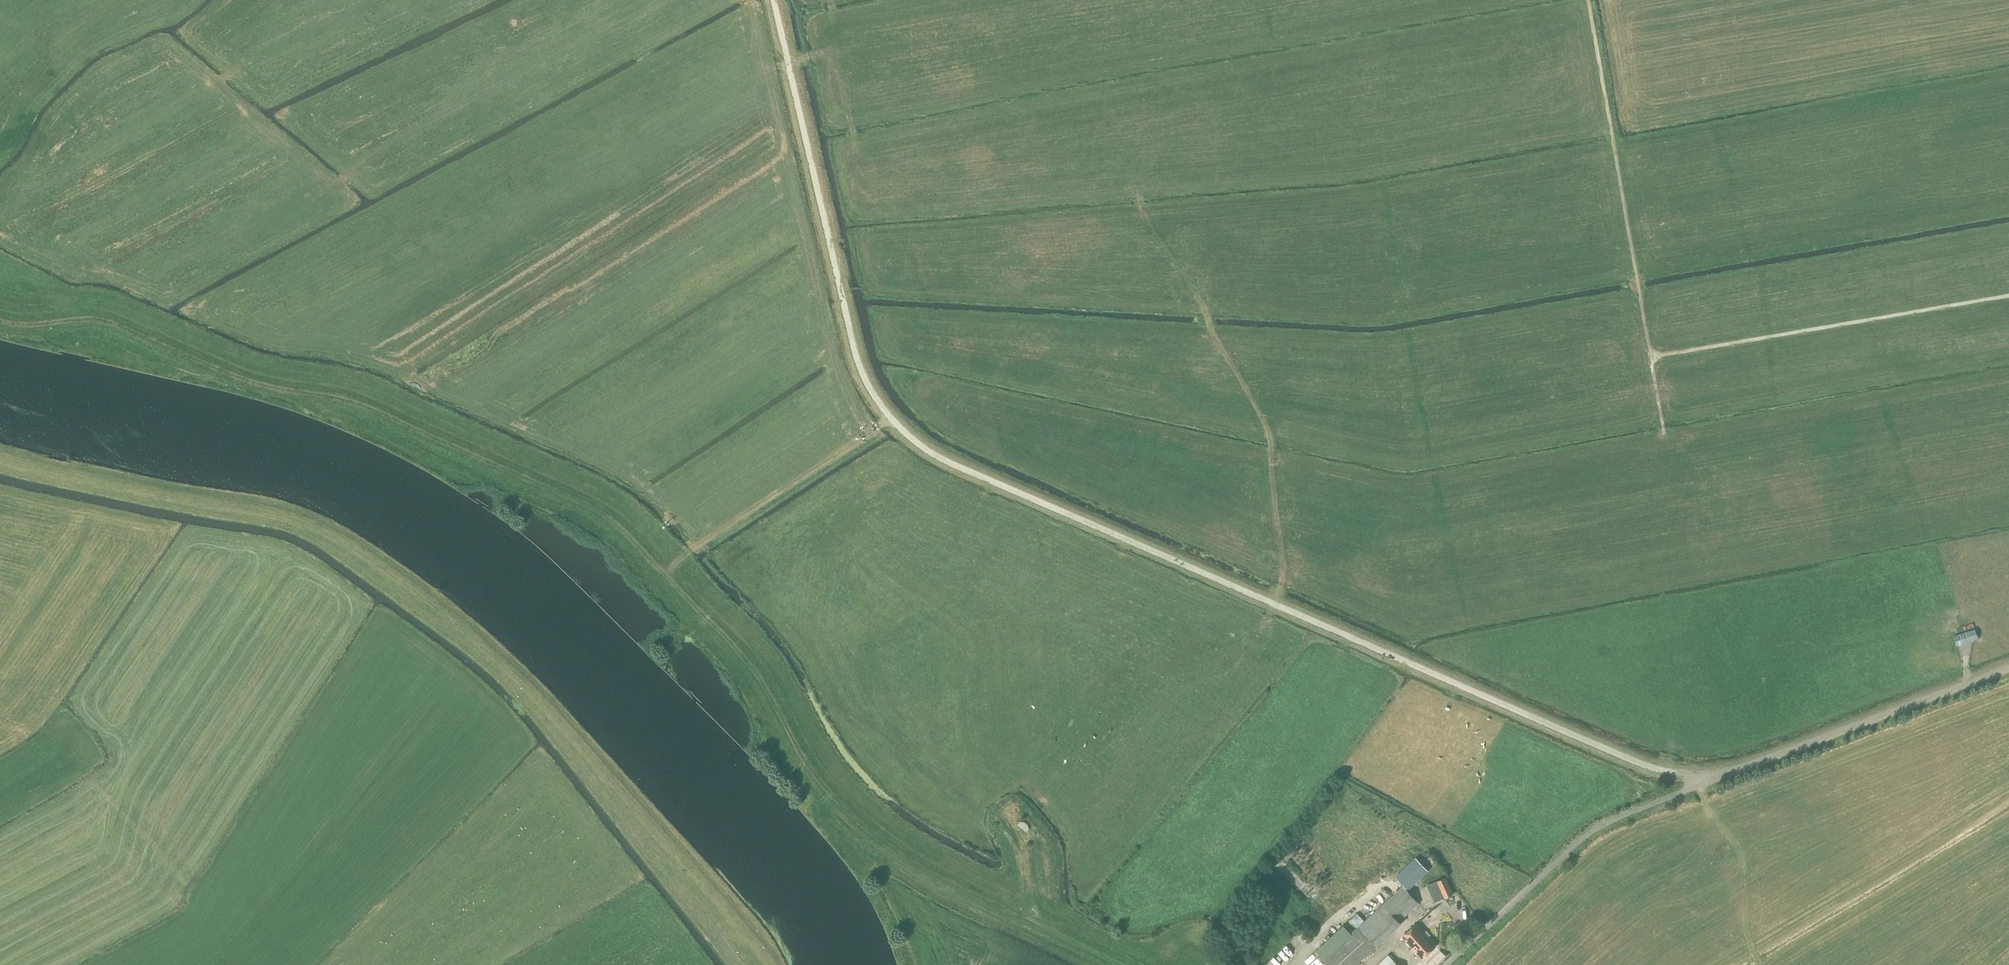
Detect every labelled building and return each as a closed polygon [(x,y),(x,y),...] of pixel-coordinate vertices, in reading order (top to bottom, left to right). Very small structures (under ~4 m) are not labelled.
[(1975,629),(1953,636),(1956,647),(1978,640),(1975,629)] [(1426,870),(1417,861),(1416,860),(1398,877),(1399,878),(1408,888),(1426,870)] [(1431,904),(1441,899),(1453,894),(1445,876),(1423,887),(1431,904)] [(1419,903),(1403,886),(1323,960),(1328,964),(1355,964),(1401,923),(1399,921),(1419,903)] [(1417,923),(1403,936),(1422,957),(1436,945),(1417,923)] [(1394,961),(1394,960),(1388,954),(1376,964),(1397,964),(1394,961)]
